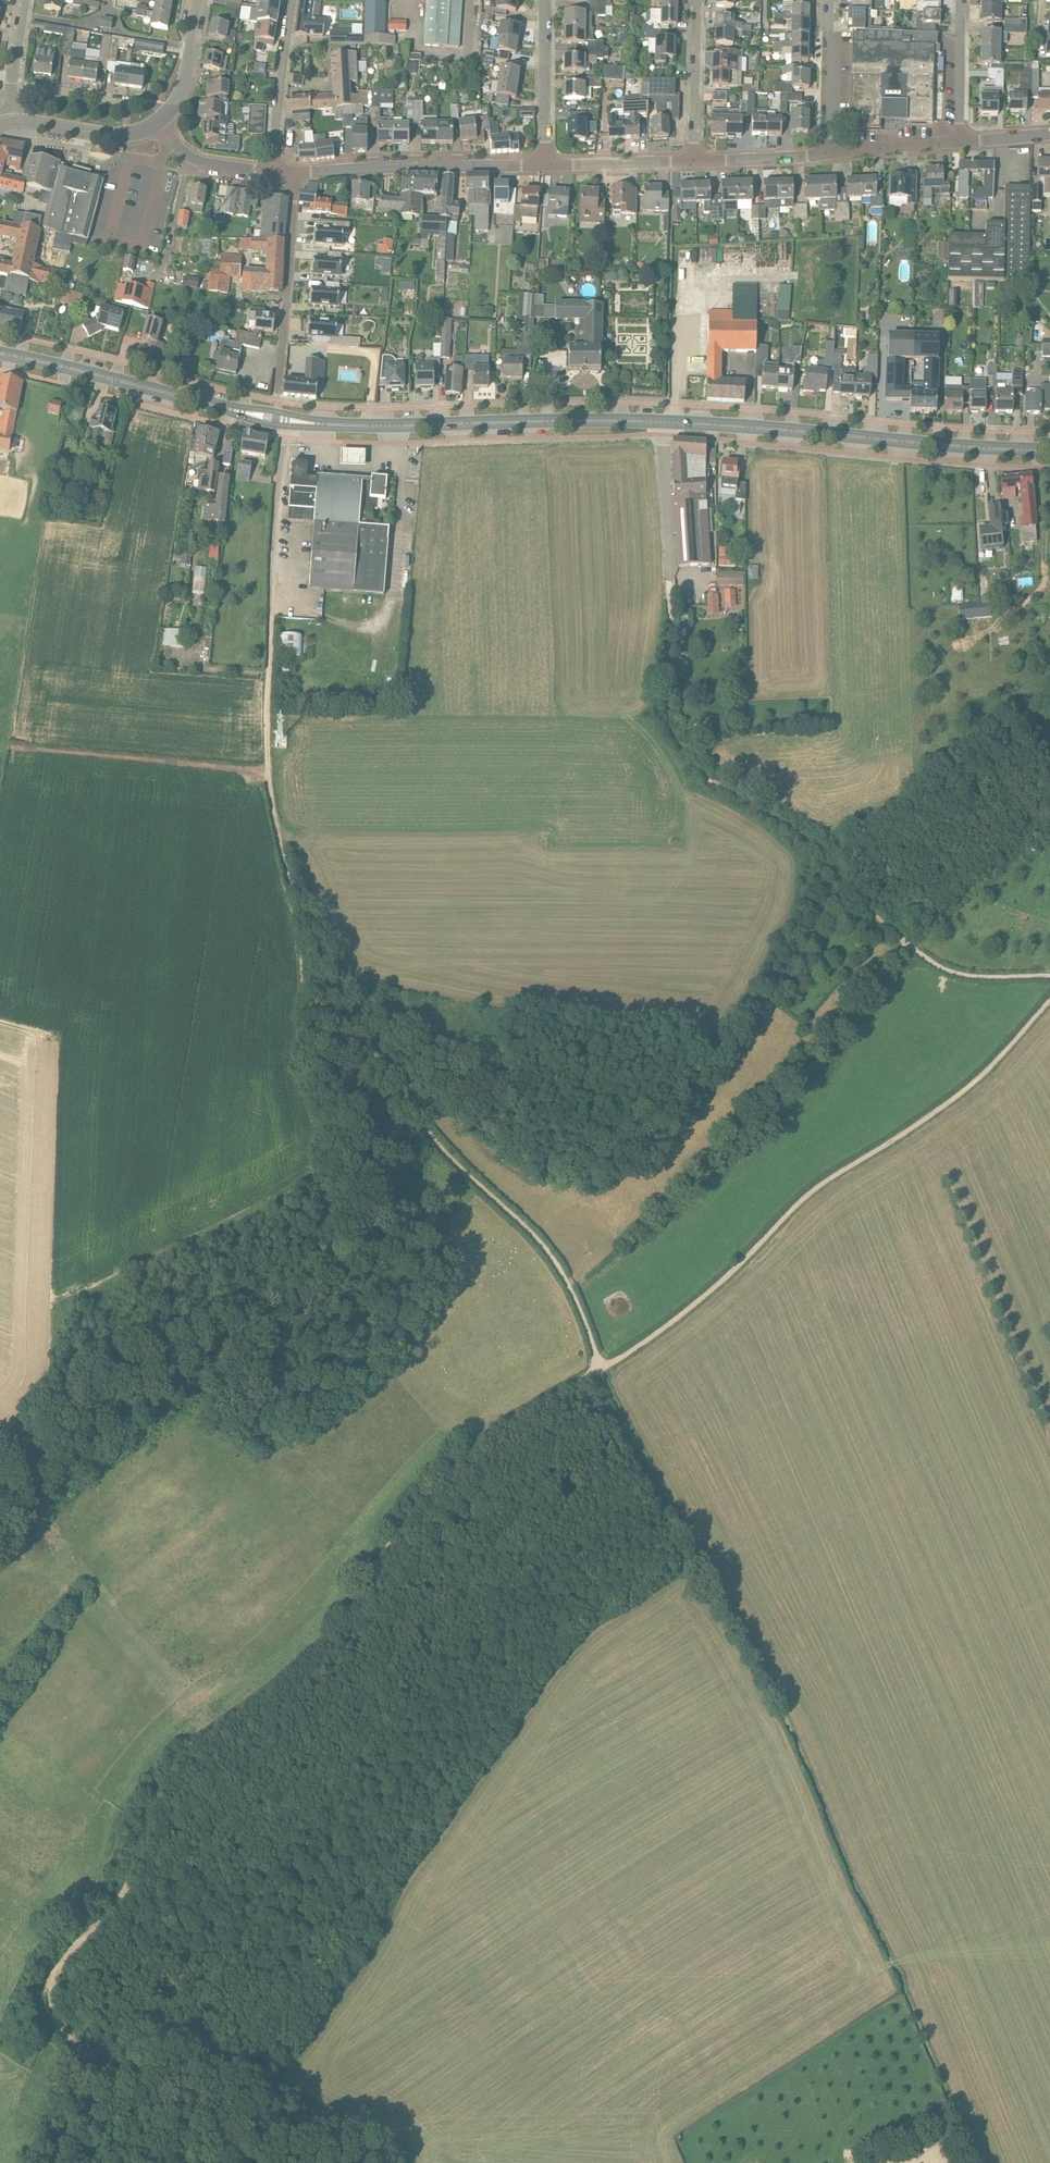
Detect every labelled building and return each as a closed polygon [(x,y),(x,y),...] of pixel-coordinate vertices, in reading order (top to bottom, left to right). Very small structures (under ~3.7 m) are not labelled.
[(61,11),(62,3),(63,0),(46,0),(45,8),(61,11)] [(78,0),(74,0),(73,5),(81,6),(81,7),(90,8),(91,2),(82,1),(78,0)] [(154,14),(170,16),(173,3),(156,0),(154,14)] [(279,13),(281,0),(258,0),(257,3),(261,3),(260,10),(251,8),(249,21),(258,23),(277,26),(279,13)] [(305,0),(300,0),(295,36),(323,36),(325,22),(309,20),(310,11),(312,1),(305,0)] [(450,0),(427,0),(424,45),(447,47),(447,40),(448,33),(448,27),(449,20),(449,14),(449,7),(450,1),(450,0)] [(516,12),(518,0),(498,0),(497,9),(516,12)] [(677,11),(677,0),(662,0),(662,11),(677,11)] [(872,0),(848,0),(848,2),(853,2),(853,11),(871,11),(872,0)] [(923,12),(935,12),(935,3),(941,4),(941,0),(917,0),(917,12),(923,12)] [(365,35),(385,36),(386,3),(366,3),(365,35)] [(982,21),(1001,21),(1001,15),(1000,15),(1000,5),(983,5),(982,21)] [(792,21),(808,21),(809,16),(809,7),(802,7),(792,6),(792,13),(783,13),(783,15),(774,14),(774,20),(784,20),(792,21)] [(495,8),(486,7),(486,14),(494,15),(495,8)] [(565,13),(565,28),(585,28),(592,29),(592,16),(606,16),(606,7),(590,7),(590,13),(565,13)] [(871,11),(853,11),(847,10),(847,22),(852,22),(852,31),(847,31),(849,32),(880,32),(880,28),(871,28),(871,18),(870,18),(871,11)] [(662,31),(662,25),(677,26),(677,11),(662,11),(651,11),(651,25),(640,24),(639,30),(646,30),(662,31)] [(917,19),(917,33),(935,33),(935,24),(940,24),(940,12),(935,12),(923,12),(923,19),(917,19)] [(168,30),(170,16),(154,14),(152,27),(168,30)] [(485,21),(493,22),(494,15),(486,14),(485,21)] [(734,17),(717,16),(717,31),(733,31),(742,31),(752,32),(752,26),(744,26),(744,24),(733,24),(734,17)] [(102,19),(100,27),(111,29),(113,21),(102,19)] [(389,21),(389,31),(406,32),(407,22),(389,21)] [(792,21),(792,35),(809,35),(809,25),(808,25),(808,21),(792,21)] [(229,26),(213,22),(210,37),(223,40),(222,45),(234,48),(235,42),(234,42),(236,32),(228,30),(229,26)] [(255,39),(255,44),(254,51),(264,52),(265,45),(273,47),(277,26),(258,23),(257,25),(257,28),(256,28),(255,39)] [(499,38),(518,41),(520,26),(501,23),(499,38)] [(65,28),(46,25),(44,32),(64,36),(65,28)] [(1004,32),(1000,32),(982,32),(982,48),(999,49),(1000,43),(1007,43),(1007,34),(1027,34),(1027,27),(1004,27),(1004,32)] [(68,79),(82,81),(84,65),(85,59),(85,58),(86,53),(72,51),(75,30),(65,28),(64,36),(61,56),(67,56),(71,57),(68,79)] [(585,28),(565,28),(565,44),(588,44),(588,50),(603,51),(603,47),(604,47),(604,42),(595,41),(594,41),(594,29),(592,29),(585,28)] [(628,30),(619,30),(619,39),(627,39),(628,30)] [(655,64),(665,64),(665,58),(674,58),(674,40),(662,39),(662,31),(646,30),(646,40),(657,40),(657,57),(655,57),(655,64)] [(733,31),(717,31),(716,45),(723,45),(733,45),(733,31)] [(851,100),(850,128),(867,129),(874,129),(880,129),(880,123),(907,123),(933,124),(933,104),(933,93),(933,83),(934,74),(934,53),(937,53),(940,53),(940,47),(940,45),(937,45),(937,34),(940,34),(940,33),(935,33),(917,33),(893,32),(880,32),(849,32),(852,32),(852,42),(852,43),(851,75),(851,100)] [(112,36),(103,35),(100,60),(99,60),(98,68),(107,70),(108,62),(112,36)] [(330,35),(330,44),(365,45),(365,35),(330,35)] [(396,37),(385,36),(365,35),(365,45),(396,46),(396,37)] [(809,44),(809,35),(792,35),(791,43),(774,42),(774,48),(808,49),(808,44),(809,44)] [(108,62),(116,64),(116,63),(118,49),(128,50),(129,45),(134,46),(135,40),(112,36),(108,62)] [(497,52),(516,55),(518,41),(499,38),(497,52)] [(135,40),(134,46),(134,51),(163,56),(164,51),(165,45),(135,40)] [(447,47),(459,48),(460,41),(447,40),(447,47)] [(585,72),(585,63),(597,64),(597,60),(604,60),(604,58),(608,58),(609,49),(604,49),(604,47),(603,47),(603,51),(588,50),(582,50),(582,57),(565,57),(564,72),(585,72)] [(801,62),(808,62),(808,53),(808,49),(774,48),(774,54),(783,54),(783,55),(791,55),(791,63),(801,63),(801,62)] [(1003,64),(999,64),(999,49),(982,48),(982,65),(991,65),(991,70),(1003,70),(1019,70),(1019,71),(1032,71),(1032,63),(1031,63),(1003,63),(1003,64)] [(486,51),(485,58),(493,59),(494,52),(486,51)] [(742,73),(742,52),(715,51),(715,57),(713,57),(712,72),(742,73)] [(34,74),(51,76),(53,61),(47,60),(48,53),(37,52),(36,58),(34,74)] [(206,54),(204,69),(220,72),(219,79),(230,79),(230,72),(226,72),(228,57),(206,54)] [(343,108),(362,107),(371,106),(371,92),(358,92),(359,96),(351,97),(350,83),(357,83),(355,54),(331,54),(332,75),(333,75),(335,97),(337,109),(343,108)] [(84,65),(82,81),(96,83),(98,68),(99,60),(85,58),(85,59),(84,65)] [(485,58),(484,65),(493,66),(493,59),(485,58)] [(1031,63),(1032,63),(1032,71),(1031,98),(1037,98),(1037,112),(1049,112),(1049,89),(1039,89),(1039,71),(1039,62),(1031,62),(1031,63)] [(418,74),(419,63),(410,63),(409,74),(418,74)] [(143,89),(145,74),(140,74),(141,65),(131,64),(130,72),(128,87),(143,89)] [(604,66),(602,79),(623,81),(624,68),(604,66)] [(499,82),(518,84),(520,70),(500,68),(499,82)] [(782,75),(792,75),(792,83),(775,83),(775,94),(781,94),(788,94),(792,94),(792,89),(809,89),(809,74),(800,73),(800,68),(782,68),(782,75)] [(128,87),(130,72),(117,70),(114,85),(128,87)] [(995,89),(989,89),(989,96),(981,96),(981,115),(998,115),(998,97),(1003,97),(1003,70),(991,70),(988,70),(988,71),(989,71),(989,78),(995,78),(995,89)] [(1032,71),(1019,71),(1020,95),(1010,95),(1010,112),(1026,112),(1026,98),(1031,98),(1032,71)] [(742,73),(712,72),(712,87),(742,87),(742,73)] [(289,75),(288,86),(303,87),(304,77),(289,75)] [(601,89),(601,79),(587,79),(587,88),(601,89)] [(640,97),(649,97),(650,80),(642,79),(642,83),(641,83),(640,97)] [(653,120),(654,139),(668,139),(667,120),(679,121),(679,97),(675,97),(675,80),(650,80),(649,97),(664,97),(664,103),(657,104),(658,120),(653,120)] [(214,104),(227,105),(229,83),(208,82),(207,97),(214,97),(214,103),(214,104)] [(497,96),(516,99),(518,84),(499,82),(497,96)] [(564,84),(564,100),(584,100),(585,85),(564,84)] [(942,109),(944,91),(937,90),(935,108),(942,109)] [(393,91),(372,91),(371,106),(371,108),(380,109),(380,105),(393,105),(393,91)] [(712,100),(727,100),(727,93),(712,92),(712,100)] [(286,100),(285,111),(319,109),(319,110),(332,109),(337,109),(335,97),(286,100)] [(393,124),(393,144),(409,144),(409,121),(415,121),(415,102),(408,102),(408,124),(393,124)] [(415,102),(415,121),(421,121),(421,144),(437,143),(437,123),(437,117),(423,117),(423,102),(415,102)] [(747,116),(748,102),(740,102),(740,111),(727,111),(726,137),(742,137),(742,118),(742,116),(747,116)] [(213,124),(213,125),(226,125),(227,118),(220,118),(221,105),(227,105),(214,104),(214,103),(200,103),(199,117),(213,118),(213,124)] [(623,117),(624,139),(640,138),(639,124),(638,124),(638,117),(648,117),(648,104),(623,106),(623,117)] [(250,105),(249,113),(266,113),(266,106),(250,105)] [(458,106),(451,106),(452,121),(459,120),(458,106)] [(352,152),(367,152),(367,119),(359,119),(359,124),(353,124),(353,115),(363,114),(362,107),(343,108),(343,119),(344,128),(352,128),(352,152)] [(343,108),(337,109),(332,109),(333,116),(335,115),(336,120),(343,119),(343,108)] [(380,124),(380,109),(371,108),(371,129),(377,129),(378,144),(393,144),(393,124),(380,124)] [(534,118),(534,109),(520,109),(520,118),(534,118)] [(726,137),(727,111),(712,111),(712,118),(711,118),(711,136),(726,137)] [(292,113),(293,121),(293,122),(311,120),(310,112),(292,113)] [(585,113),(572,114),(572,123),(568,123),(569,140),(568,140),(568,141),(586,140),(585,113)] [(792,113),(791,133),(808,133),(808,113),(792,113)] [(477,143),(485,142),(484,131),(490,130),(488,117),(474,118),(475,121),(459,122),(461,142),(476,140),(477,143)] [(609,140),(624,139),(623,117),(615,118),(615,117),(608,117),(609,125),(608,125),(609,140)] [(767,135),(767,119),(754,118),(752,118),(752,135),(767,135)] [(248,134),(254,134),(265,135),(265,120),(249,119),(248,134)] [(782,119),(768,119),(767,119),(767,135),(782,136),(782,119)] [(437,123),(437,143),(453,143),(453,123),(437,123)] [(233,147),(234,136),(234,125),(226,125),(213,125),(213,124),(206,124),(205,138),(212,138),(212,146),(233,147)] [(299,154),(299,161),(316,161),(317,161),(315,151),(314,146),(312,136),(313,136),(313,132),(305,133),(305,147),(299,147),(295,147),(295,154),(299,154)] [(317,161),(335,159),(331,136),(322,137),(322,135),(313,136),(312,136),(314,146),(315,151),(317,161)] [(490,136),(491,153),(519,152),(518,135),(509,136),(509,135),(490,136)] [(2,171),(4,166),(5,166),(10,145),(0,142),(0,171),(2,171)] [(20,169),(21,163),(25,148),(10,145),(5,166),(20,169)] [(26,182),(25,186),(52,193),(59,169),(66,171),(68,166),(31,157),(29,165),(26,164),(22,181),(26,182)] [(1039,161),(1038,179),(1045,179),(1045,194),(1049,195),(1049,161),(1039,161)] [(970,163),(959,163),(958,198),(969,198),(969,188),(968,188),(968,173),(978,173),(978,163),(973,163),(974,163),(971,163),(970,163)] [(994,164),(983,163),(983,173),(984,173),(983,189),(972,189),(972,198),(993,199),(994,164)] [(80,175),(66,171),(59,169),(52,193),(44,221),(40,231),(73,237),(72,245),(86,248),(104,181),(80,175)] [(950,199),(949,179),(948,179),(948,182),(942,182),(942,169),(927,170),(927,177),(923,177),(923,200),(931,200),(931,190),(940,190),(940,199),(950,199)] [(8,190),(24,193),(25,186),(26,182),(22,181),(11,178),(1,176),(2,171),(0,171),(0,188),(8,190)] [(890,178),(889,198),(889,202),(890,204),(892,206),(894,207),(899,208),(902,206),(903,205),(915,205),(916,173),(906,173),(906,179),(890,178)] [(403,176),(402,194),(422,195),(423,176),(403,176)] [(423,176),(422,195),(422,196),(435,197),(435,189),(438,188),(438,177),(423,176)] [(488,231),(489,176),(466,177),(466,193),(469,193),(469,214),(475,214),(475,231),(488,231)] [(453,177),(444,177),(442,200),(441,218),(447,220),(450,220),(450,215),(458,216),(460,204),(452,203),(453,177)] [(874,179),(861,179),(862,199),(871,198),(871,209),(882,208),(883,191),(876,192),(876,178),(874,178),(874,179)] [(848,179),(847,179),(847,199),(862,199),(861,179),(848,180),(848,179)] [(821,200),(820,180),(805,181),(805,200),(821,200)] [(821,200),(821,211),(835,211),(836,221),(843,221),(842,203),(836,204),(835,180),(820,180),(821,200)] [(779,201),(779,209),(793,208),(794,219),(800,219),(800,205),(794,205),(793,181),(792,181),(792,182),(778,182),(779,201)] [(737,202),(738,202),(752,202),(752,182),(737,183),(737,202)] [(779,201),(778,182),(765,182),(763,182),(764,202),(779,201)] [(717,207),(717,221),(724,221),(724,212),(738,211),(738,202),(737,202),(737,183),(722,183),(722,196),(716,197),(717,207)] [(494,215),(514,215),(515,215),(516,207),(515,207),(515,198),(509,198),(509,185),(507,184),(494,184),(494,215)] [(672,208),(673,223),(682,222),(682,211),(682,210),(682,204),(696,204),(695,185),(682,185),(682,184),(680,185),(681,193),(672,193),(673,208),(672,208)] [(717,221),(717,207),(711,207),(711,203),(710,184),(709,184),(695,185),(696,204),(704,203),(704,213),(710,213),(710,221),(717,221)] [(308,193),(303,193),(300,193),(300,200),(300,204),(303,204),(303,211),(325,214),(347,215),(348,205),(331,203),(331,202),(316,201),(318,185),(308,185),(308,193)] [(369,187),(354,186),(353,202),(366,203),(366,209),(373,210),(374,200),(368,199),(369,187)] [(644,211),(669,212),(669,194),(661,194),(662,189),(656,189),(656,187),(644,187),(644,211)] [(992,224),(986,224),(986,239),(949,239),(948,280),(1028,282),(1030,187),(1005,187),(1004,227),(992,226),(992,224)] [(1041,204),(1041,187),(1033,187),(1032,204),(1041,204)] [(203,207),(206,190),(193,188),(189,211),(202,214),(203,207)] [(637,215),(637,206),(637,190),(630,190),(630,188),(613,188),(612,211),(621,212),(621,215),(637,215)] [(237,190),(228,189),(227,200),(223,200),(221,212),(225,213),(224,214),(248,217),(252,193),(242,191),(242,189),(237,189),(237,190)] [(604,225),(604,216),(605,201),(598,201),(598,191),(582,190),(580,224),(604,225)] [(516,207),(515,215),(514,215),(513,223),(522,223),(522,218),(537,219),(537,218),(539,192),(523,191),(522,199),(521,199),(521,201),(522,201),(521,207),(516,207)] [(567,217),(569,196),(563,195),(563,192),(550,191),(548,216),(567,217)] [(402,200),(381,197),(380,210),(401,211),(401,214),(414,216),(415,201),(422,202),(422,196),(422,195),(402,194),(402,200)] [(261,240),(284,241),(288,200),(268,196),(266,208),(270,208),(269,213),(264,213),(261,240)] [(187,229),(190,214),(180,212),(178,227),(187,229)] [(26,215),(24,228),(40,231),(43,218),(26,215)] [(438,240),(437,249),(441,249),(440,262),(437,262),(436,283),(445,284),(445,263),(446,233),(447,220),(422,218),(421,232),(439,233),(438,240)] [(352,223),(322,221),(321,228),(318,228),(318,233),(316,233),(316,238),(317,238),(317,244),(327,244),(327,246),(337,246),(337,245),(345,245),(345,233),(351,233),(352,223)] [(24,228),(0,223),(0,236),(20,239),(14,267),(0,264),(0,275),(8,277),(9,277),(30,281),(38,283),(39,281),(65,287),(68,273),(42,268),(46,251),(45,251),(45,250),(70,254),(72,245),(73,237),(40,231),(24,228)] [(455,236),(447,235),(446,261),(453,262),(455,236)] [(381,238),(380,252),(394,253),(395,239),(381,238)] [(242,291),(281,292),(283,264),(284,241),(261,240),(241,239),(241,249),(253,250),(270,251),(267,273),(244,271),(242,291)] [(940,242),(939,256),(947,257),(948,242),(940,242)] [(330,260),(319,259),(317,259),(317,263),(315,263),(315,271),(316,271),(316,275),(326,275),(326,277),(335,278),(335,276),(343,276),(343,270),(353,271),(354,254),(330,253),(330,260)] [(124,271),(133,272),(136,259),(126,257),(124,271)] [(222,259),(221,270),(218,292),(228,293),(230,277),(240,278),(240,271),(241,260),(222,259)] [(391,260),(383,259),(383,265),(385,267),(390,267),(391,260)] [(209,290),(218,292),(221,270),(212,269),(211,276),(210,276),(209,290)] [(26,296),(30,281),(9,277),(8,277),(6,292),(26,296)] [(200,280),(184,277),(183,287),(199,289),(200,280)] [(400,291),(416,290),(416,281),(400,282),(400,291)] [(90,294),(91,288),(86,287),(86,286),(78,284),(77,292),(84,293),(84,292),(90,294)] [(328,291),(317,291),(315,291),(315,294),(313,294),(313,302),(315,303),(314,306),(324,307),(324,308),(333,309),(333,307),(341,308),(342,301),(351,302),(352,285),(328,284),(328,291)] [(709,311),(709,312),(708,352),(720,352),(756,352),(756,346),(757,346),(757,284),(733,284),(732,311),(709,311)] [(779,317),(791,318),(792,284),(779,284),(779,317)] [(139,288),(127,286),(124,297),(118,295),(118,296),(117,296),(116,302),(135,306),(139,288)] [(139,288),(135,306),(148,310),(152,291),(139,288)] [(81,301),(82,295),(63,290),(60,303),(76,307),(77,300),(81,301)] [(956,307),(956,292),(949,292),(948,307),(956,307)] [(523,380),(523,361),(523,352),(532,352),(533,334),(535,318),(534,318),(536,295),(520,294),(518,324),(525,325),(525,334),(524,334),(523,344),(517,344),(517,351),(502,351),(502,361),(502,380),(523,380)] [(534,318),(535,318),(555,320),(556,306),(544,306),(544,296),(536,295),(534,318)] [(568,371),(601,371),(601,350),(602,350),(603,350),(604,349),(605,348),(606,347),(607,345),(607,344),(606,342),(605,340),(604,339),(602,338),(601,338),(601,305),(556,305),(556,306),(555,320),(586,320),(586,347),(577,347),(577,350),(569,350),(568,371)] [(100,316),(92,320),(83,326),(89,337),(106,328),(119,331),(124,313),(102,307),(100,316)] [(0,308),(0,328),(20,333),(24,314),(0,308)] [(264,317),(265,310),(251,309),(249,320),(256,321),(255,330),(274,332),(275,318),(264,317)] [(316,336),(315,344),(346,345),(346,335),(340,335),(341,322),(333,322),(333,320),(323,319),(323,321),(313,321),(313,326),(311,326),(311,331),(313,331),(312,336),(316,336)] [(450,359),(452,326),(452,320),(443,319),(443,326),(441,359),(450,359)] [(151,353),(167,357),(170,347),(157,343),(163,324),(148,320),(143,340),(153,343),(151,353)] [(221,352),(217,371),(235,375),(236,375),(242,345),(259,349),(262,336),(238,331),(235,343),(222,340),(222,342),(221,343),(220,348),(220,350),(220,351),(221,352)] [(888,337),(886,401),(910,401),(911,394),(911,388),(903,388),(904,361),(913,361),(914,338),(888,337)] [(938,361),(939,339),(914,338),(913,361),(923,361),(938,361)] [(813,391),(825,392),(826,380),(824,380),(824,372),(825,373),(826,370),(834,370),(834,355),(834,346),(834,343),(825,342),(824,361),(818,361),(817,372),(805,371),(803,392),(813,393),(813,391)] [(768,347),(757,346),(756,346),(756,352),(756,360),(768,361),(768,347)] [(839,395),(855,397),(855,377),(856,377),(856,370),(848,369),(846,370),(845,368),(841,367),(842,355),(844,356),(845,347),(834,346),(834,355),(834,370),(835,370),(833,392),(839,393),(839,395)] [(777,389),(792,391),(795,363),(800,363),(802,348),(800,348),(791,347),(790,362),(789,365),(786,365),(786,372),(779,371),(778,371),(777,389)] [(720,383),(720,352),(708,352),(708,382),(720,383)] [(474,387),(488,387),(488,380),(489,380),(489,369),(482,369),(482,356),(465,356),(464,369),(474,370),(474,387)] [(855,397),(869,398),(871,374),(877,374),(878,356),(870,356),(868,356),(868,368),(864,368),(864,377),(856,377),(855,377),(855,397)] [(381,374),(387,374),(387,388),(392,388),(392,391),(399,391),(399,388),(404,388),(403,367),(397,368),(396,364),(396,363),(395,361),(394,359),(393,358),(391,357),(389,357),(386,357),(382,357),(381,374)] [(433,376),(440,375),(440,358),(430,358),(428,359),(426,360),(425,361),(423,363),(423,365),(423,367),(416,367),(417,388),(421,388),(421,389),(422,389),(423,390),(425,390),(427,390),(428,389),(430,388),(430,387),(433,387),(433,376)] [(284,381),(283,396),(316,399),(318,384),(317,384),(318,360),(307,360),(306,383),(284,381)] [(923,361),(922,381),(937,381),(938,361),(923,361)] [(764,363),(761,388),(762,388),(777,389),(778,371),(779,371),(779,364),(772,364),(764,363)] [(989,388),(996,388),(996,382),(996,365),(988,365),(988,377),(989,377),(989,388)] [(447,369),(446,377),(445,394),(460,395),(461,378),(462,370),(447,369)] [(996,388),(995,413),(998,413),(998,414),(1004,414),(1005,413),(1012,413),(1012,395),(1022,396),(1022,372),(1012,371),(1012,382),(996,382),(996,388)] [(10,450),(12,437),(16,413),(17,413),(22,382),(0,378),(0,410),(5,411),(4,419),(1,419),(0,426),(0,449),(10,450)] [(910,412),(936,412),(937,381),(922,381),(919,381),(919,394),(911,394),(910,401),(910,412)] [(745,384),(720,383),(708,382),(707,401),(744,403),(745,384)] [(1049,399),(1049,385),(1041,385),(1040,395),(1027,395),(1026,414),(1040,415),(1040,410),(1049,410),(1049,399)] [(945,395),(944,412),(955,412),(955,410),(962,410),(962,404),(970,404),(970,392),(971,387),(965,387),(957,387),(945,387),(945,395)] [(985,411),(986,388),(978,387),(978,392),(970,392),(970,404),(970,411),(971,411),(971,412),(978,412),(978,411),(985,411)] [(62,403),(51,401),(49,413),(60,416),(62,403)] [(108,446),(116,415),(115,414),(115,412),(108,410),(108,413),(100,411),(97,421),(93,421),(91,429),(94,430),(91,444),(100,447),(101,444),(108,446)] [(210,459),(213,460),(215,452),(219,434),(198,429),(196,440),(192,440),(190,450),(195,451),(194,456),(196,456),(195,465),(210,459)] [(252,434),(247,433),(247,434),(246,435),(245,435),(244,435),(241,453),(266,457),(268,439),(255,437),(253,436),(252,434)] [(225,453),(233,455),(235,441),(228,440),(225,453)] [(706,457),(706,442),(673,440),(672,457),(686,457),(706,457)] [(83,464),(86,451),(76,449),(74,462),(83,464)] [(365,450),(341,450),(341,453),(340,461),(340,465),(365,466),(365,462),(365,455),(365,450)] [(230,466),(233,455),(225,453),(223,465),(230,466)] [(706,500),(706,457),(686,457),(672,457),(674,498),(671,498),(674,535),(677,535),(679,568),(709,567),(706,500)] [(737,463),(736,463),(730,462),(731,461),(726,460),(726,462),(724,461),(723,479),(722,479),(721,489),(736,491),(735,501),(746,502),(746,484),(738,483),(739,473),(737,472),(737,463)] [(250,475),(252,464),(240,462),(238,473),(250,475)] [(317,480),(306,479),(308,464),(295,464),(295,463),(292,463),(292,464),(291,477),(291,485),(291,486),(288,521),(303,522),(315,522),(367,527),(369,509),(371,483),(362,482),(317,478),(317,480)] [(198,492),(206,493),(214,494),(218,466),(210,465),(209,471),(199,470),(197,480),(200,480),(198,492)] [(1014,498),(1014,492),(1014,490),(1021,489),(1032,488),(1031,476),(1001,478),(1003,499),(1014,498)] [(372,477),(371,483),(369,509),(377,509),(378,499),(385,499),(387,478),(372,477)] [(216,507),(215,507),(213,522),(214,522),(214,528),(224,529),(229,479),(220,478),(216,507)] [(1021,489),(1023,521),(1034,520),(1032,488),(1021,489)] [(206,506),(204,521),(213,522),(215,507),(206,506)] [(984,531),(984,532),(985,544),(1007,541),(1005,515),(999,515),(999,507),(989,508),(991,528),(988,528),(989,531),(984,531)] [(1035,543),(1035,537),(1034,520),(1023,521),(1019,521),(1021,544),(1035,543)] [(315,522),(309,590),(384,595),(389,529),(367,527),(315,522)] [(218,549),(210,548),(209,561),(217,562),(218,549)] [(717,567),(734,568),(734,558),(718,557),(717,567)] [(192,594),(203,595),(206,568),(196,567),(192,594)] [(744,587),(744,575),(717,574),(716,586),(744,587)] [(719,614),(717,595),(707,596),(708,615),(719,614)] [(185,632),(165,630),(163,646),(183,648),(185,632)] [(279,635),(278,657),(303,658),(303,636),(279,635)] [(1039,850),(1034,844),(1025,852),(1030,858),(1039,850)]
